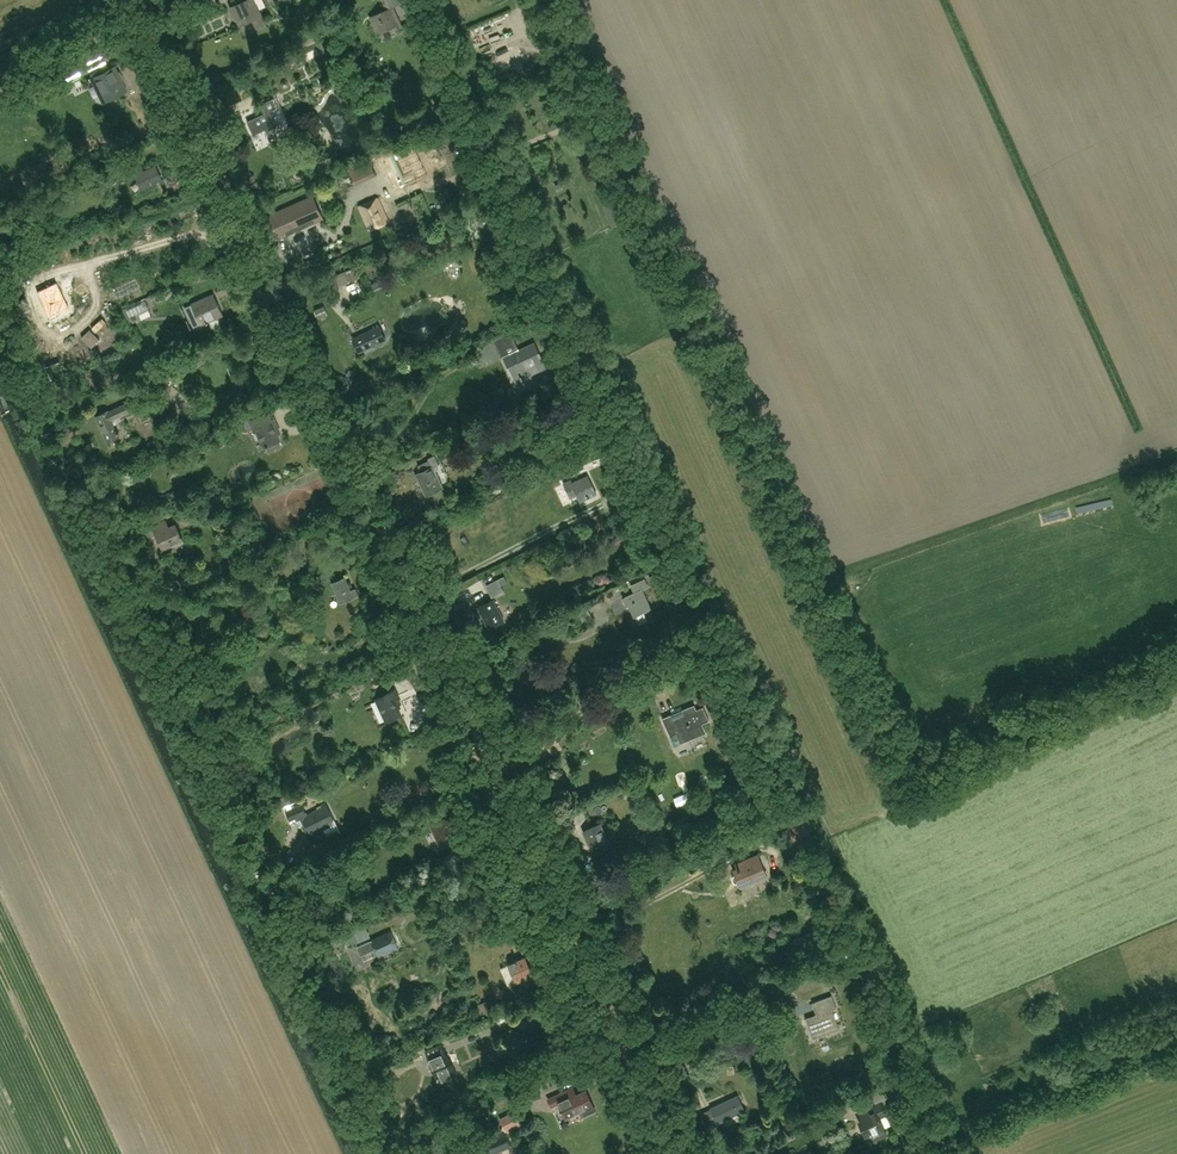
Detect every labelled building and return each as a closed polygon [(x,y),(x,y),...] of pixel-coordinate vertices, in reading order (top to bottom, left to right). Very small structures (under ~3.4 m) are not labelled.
[(232,6),(241,25),(254,19),(257,26),(264,23),(254,0),(246,0),(232,6)] [(402,27),(390,0),(382,0),(386,10),(370,17),(377,34),(393,27),(394,30),(402,27)] [(300,40),(305,51),(320,44),(315,33),(300,40)] [(296,62),(301,66),(306,64),(307,58),(302,55),(297,57),(296,62)] [(62,86),(88,72),(83,62),(57,76),(62,86)] [(114,65),(89,77),(91,81),(95,79),(104,98),(126,88),(114,65)] [(86,81),(91,97),(95,95),(90,80),(86,81)] [(266,132),(279,126),(272,110),(278,108),(273,98),(261,104),(265,113),(247,122),(254,135),(265,130),(266,132)] [(537,101),(540,111),(549,109),(546,99),(537,101)] [(417,180),(402,148),(380,158),(395,190),(417,180)] [(580,160),(589,156),(586,149),(577,153),(580,160)] [(368,158),(348,167),(356,185),(376,175),(368,158)] [(156,166),(136,176),(142,189),(153,184),(151,181),(160,176),(156,166)] [(596,171),(587,173),(589,184),(598,182),(596,171)] [(51,172),(42,176),(44,182),(54,178),(51,172)] [(171,185),(167,177),(161,180),(165,188),(171,185)] [(448,182),(449,193),(461,192),(459,181),(448,182)] [(433,200),(444,199),(443,190),(432,192),(433,200)] [(271,243),(325,219),(313,194),(260,219),(271,243)] [(603,201),(613,224),(625,219),(614,196),(603,201)] [(377,198),(359,206),(369,230),(388,221),(377,198)] [(478,217),(478,224),(484,228),(490,225),(491,218),(485,214),(478,217)] [(304,262),(298,264),(300,270),(306,268),(306,267),(312,265),(310,260),(304,262)] [(60,281),(37,291),(45,307),(49,316),(54,314),(71,306),(60,281)] [(214,294),(191,304),(201,326),(224,315),(214,294)] [(134,305),(127,309),(133,322),(141,318),(138,314),(149,309),(145,300),(134,305)] [(189,300),(182,301),(187,323),(194,321),(189,300)] [(325,305),(315,309),(319,318),(329,314),(325,305)] [(494,330),(497,339),(510,335),(508,326),(494,330)] [(379,327),(354,339),(360,352),(385,340),(379,327)] [(549,354),(542,358),(535,343),(512,354),(517,367),(537,357),(540,364),(551,359),(549,354)] [(176,367),(173,380),(182,382),(185,369),(176,367)] [(553,372),(535,380),(539,390),(557,382),(553,372)] [(108,410),(96,416),(107,442),(120,436),(112,420),(132,411),(128,403),(109,412),(108,410)] [(268,413),(249,420),(253,430),(257,429),(264,447),(279,440),(268,413)] [(461,431),(467,446),(479,441),(473,426),(461,431)] [(597,458),(593,450),(586,454),(589,461),(597,458)] [(428,458),(432,467),(416,474),(426,496),(443,489),(435,471),(438,469),(437,466),(439,465),(435,455),(428,458)] [(571,480),(564,484),(571,498),(578,495),(581,501),(597,494),(588,477),(573,484),(571,480)] [(157,535),(163,549),(183,539),(175,523),(155,533),(152,525),(144,528),(149,538),(157,535)] [(661,571),(649,576),(654,586),(665,581),(661,571)] [(309,585),(316,583),(313,576),(306,578),(309,585)] [(341,603),(358,595),(355,588),(351,590),(345,577),(332,583),(341,603)] [(634,593),(623,598),(627,605),(629,604),(635,617),(651,609),(642,590),(649,587),(646,579),(631,586),(634,593)] [(492,598),(504,591),(498,580),(486,586),(492,598)] [(680,601),(703,590),(699,580),(676,591),(680,601)] [(607,596),(618,595),(618,586),(606,586),(607,596)] [(494,600),(479,607),(489,629),(504,622),(494,600)] [(580,609),(574,612),(580,624),(581,623),(582,626),(586,624),(584,622),(586,621),(580,609)] [(699,661),(695,654),(686,658),(689,665),(699,661)] [(390,692),(377,698),(387,720),(400,714),(390,692)] [(674,719),(672,715),(662,719),(670,737),(678,733),(682,742),(705,732),(702,725),(710,721),(704,707),(697,710),(695,705),(682,710),(684,715),(674,719)] [(262,790),(251,795),(254,804),(265,799),(262,790)] [(280,809),(299,800),(296,792),(276,801),(280,809)] [(322,809),(308,816),(302,804),(286,812),(290,822),(298,818),(302,826),(307,824),(311,832),(334,821),(326,807),(328,806),(326,802),(320,805),(322,809)] [(445,818),(430,825),(439,846),(457,838),(455,833),(453,834),(445,818)] [(601,823),(585,829),(595,853),(611,846),(601,823)] [(738,883),(739,887),(765,875),(756,854),(734,863),(736,868),(732,870),(733,873),(731,874),(730,877),(733,883),(735,884),(738,883)] [(254,873),(247,876),(251,885),(270,879),(265,866),(253,871),(254,873)] [(831,890),(829,877),(816,880),(818,893),(831,890)] [(728,901),(736,898),(733,890),(725,893),(728,901)] [(812,905),(809,893),(803,894),(806,906),(812,905)] [(365,926),(345,935),(350,946),(370,937),(365,926)] [(397,947),(391,931),(358,945),(362,954),(370,950),(371,951),(373,949),(375,948),(378,955),(397,947)] [(805,935),(793,939),(797,950),(809,946),(807,942),(808,941),(807,938),(806,938),(805,935)] [(515,961),(509,964),(517,981),(522,979),(526,988),(537,983),(525,956),(517,960),(517,959),(514,960),(515,961)] [(503,980),(510,978),(505,959),(497,961),(503,980)] [(799,995),(812,992),(810,986),(797,990),(799,995)] [(832,1009),(836,1007),(832,995),(812,1002),(817,1014),(806,1018),(813,1039),(840,1028),(832,1009)] [(453,1064),(452,1064),(448,1054),(431,1061),(439,1082),(457,1074),(453,1064)] [(888,1084),(894,1098),(906,1093),(903,1088),(911,1085),(907,1075),(888,1084)] [(362,1077),(349,1083),(355,1096),(367,1090),(362,1077)] [(525,1097),(540,1090),(535,1077),(531,1079),(530,1077),(524,1080),(525,1082),(520,1085),(525,1097)] [(548,1099),(552,1108),(560,1104),(566,1117),(593,1104),(587,1092),(578,1096),(574,1087),(548,1099)] [(883,1098),(878,1087),(869,1091),(875,1102),(883,1098)] [(738,1097),(711,1110),(703,1113),(711,1130),(718,1126),(717,1123),(724,1120),(727,1126),(741,1119),(738,1113),(745,1110),(738,1097)] [(691,1100),(696,1110),(702,1107),(697,1098),(691,1100)] [(858,1122),(865,1136),(870,1134),(873,1141),(888,1135),(880,1117),(885,1115),(880,1105),(869,1110),(872,1116),(858,1122)] [(516,1113),(515,1110),(499,1118),(505,1130),(506,1131),(521,1123),(521,1122),(516,1113)] [(505,1130),(484,1141),(490,1153),(496,1153),(513,1146),(506,1131),(505,1130)] [(637,1141),(632,1133),(625,1136),(629,1145),(637,1141)] [(479,1142),(465,1149),(468,1153),(484,1153),(479,1142)]
